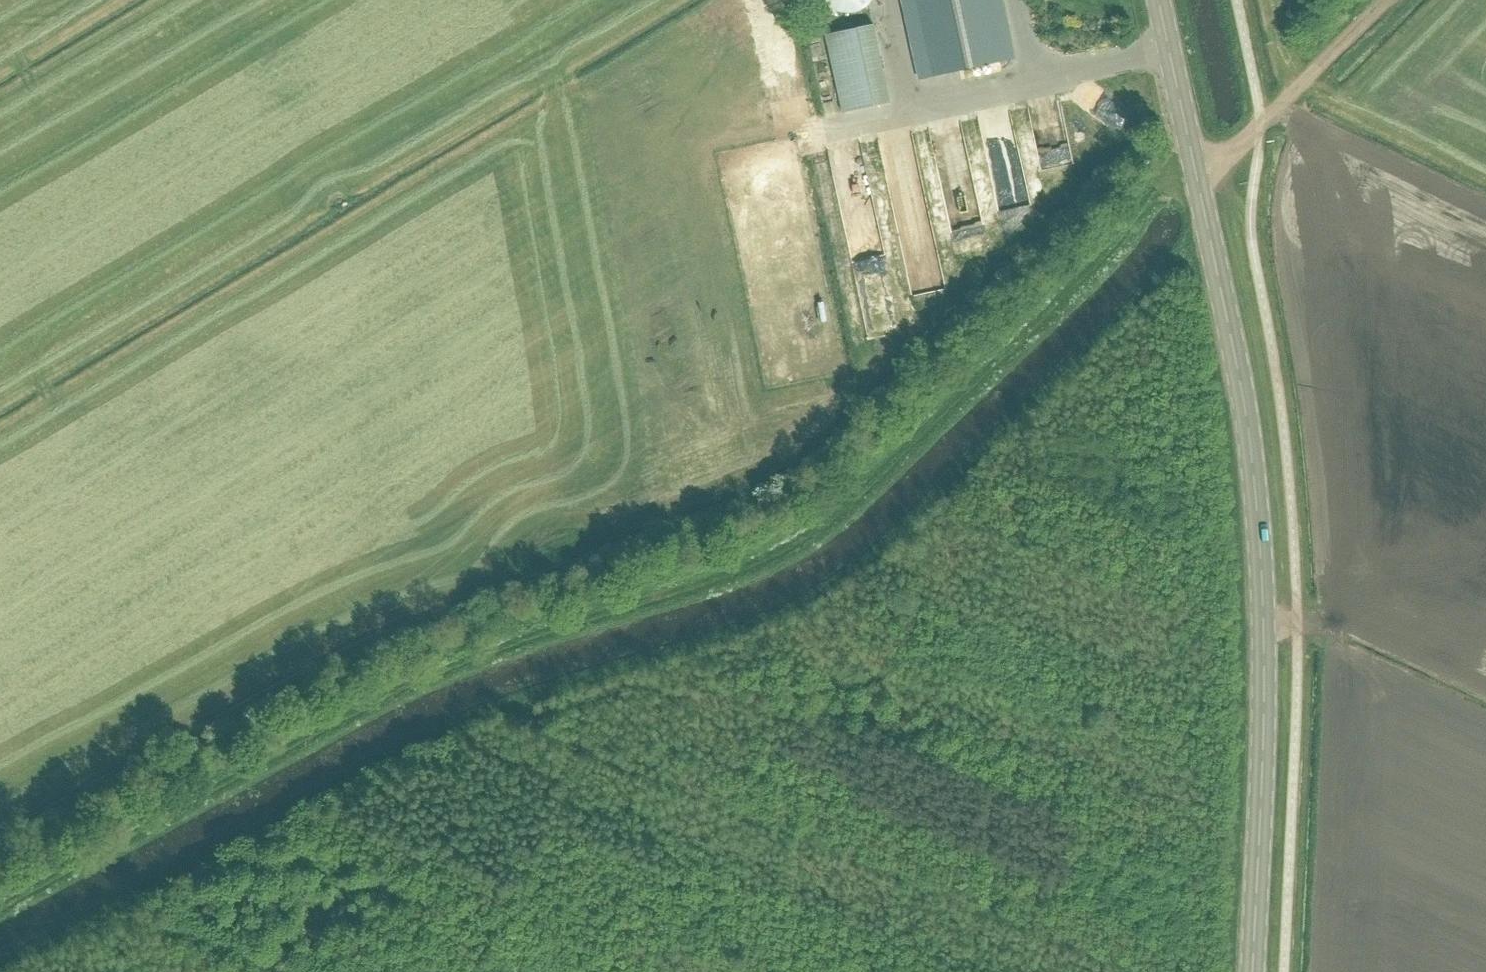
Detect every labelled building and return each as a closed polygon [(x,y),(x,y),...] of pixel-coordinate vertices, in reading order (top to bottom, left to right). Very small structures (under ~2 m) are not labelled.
[(827,3),(838,10),(850,11),(863,7),(871,0),(825,0),(827,3)] [(921,80),(1016,59),(1003,0),(903,0),(921,80)] [(882,109),(874,29),(825,34),(833,114),(882,109)] [(1003,99),(975,104),(996,209),(1024,204),(1003,99)] [(924,108),(926,147),(958,145),(956,106),(924,108)] [(1051,124),(1038,125),(1040,168),(1053,167),(1051,124)] [(850,254),(852,290),(884,288),(881,252),(850,254)]
